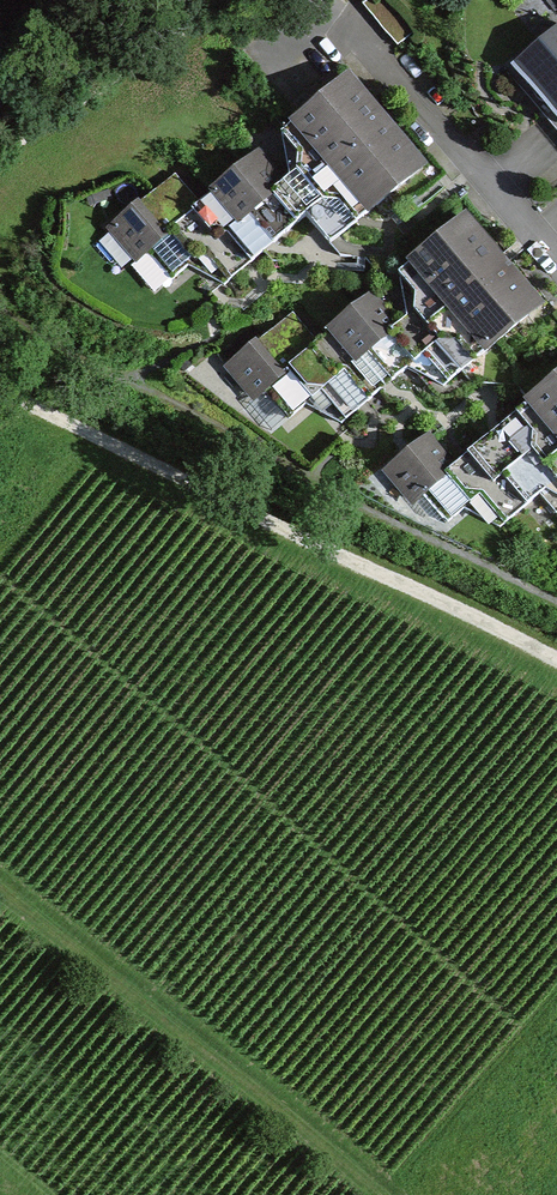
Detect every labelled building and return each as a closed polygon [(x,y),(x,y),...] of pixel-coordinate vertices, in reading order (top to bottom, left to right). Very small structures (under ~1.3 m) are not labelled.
[(510,71),(556,126),(556,30),(510,71)] [(410,171),(335,80),(200,189),(178,163),(97,228),(145,287),(199,243),(224,273),(288,220),(313,250),(410,171)] [(441,389),(536,311),(463,221),(327,330),(306,304),(226,368),(273,426),(328,381),(352,411),(416,359),(441,389)] [(452,456),(428,426),(372,473),(401,508),(415,496),(437,522),(460,504),(483,532),(542,483),(556,500),(556,369),(452,456)]
